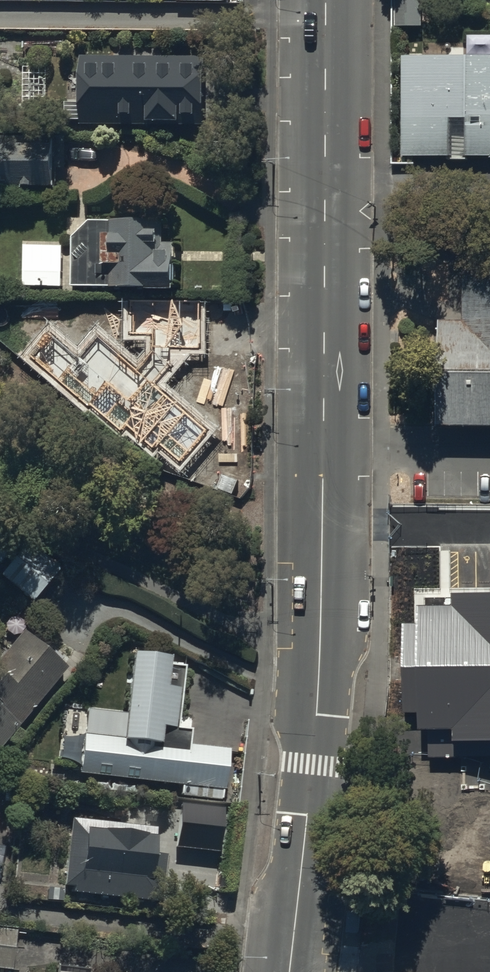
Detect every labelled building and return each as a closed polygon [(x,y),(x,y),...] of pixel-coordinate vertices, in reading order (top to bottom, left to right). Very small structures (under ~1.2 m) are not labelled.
[(400,53),(402,155),(489,154),(489,37),(466,37),(467,43),(424,44),(424,53),(400,53)] [(213,51),(77,53),(78,122),(145,122),(145,116),(179,115),(179,108),(213,108),(213,51)] [(24,148),(0,149),(0,191),(24,191),(24,184),(56,184),(56,151),(24,151),(24,148)] [(161,218),(153,218),(153,208),(110,207),(110,218),(87,218),(72,234),(71,282),(173,283),(173,239),(161,239),(161,218)] [(207,298),(143,298),(143,319),(162,319),(162,346),(207,346),(207,298)] [(145,350),(134,363),(107,342),(91,363),(76,352),(56,377),(192,485),(235,432),(177,386),(185,377),(174,368),(171,371),(145,350)] [(471,542),(470,591),(489,592),(489,543),(471,542)] [(0,653),(0,742),(64,663),(20,628),(0,653)] [(122,708),(85,705),(82,736),(60,734),(58,757),(79,759),(78,772),(181,782),(180,793),(220,796),(221,787),(225,787),(229,745),(189,741),(190,727),(175,726),(178,685),(166,684),(169,650),(128,646),(122,708)] [(226,808),(181,803),(177,846),(222,851),(226,808)] [(157,825),(69,815),(61,881),(73,883),(72,888),(161,899),(167,851),(154,849),(157,825)] [(0,924),(0,967),(10,968),(14,925),(0,924)]
